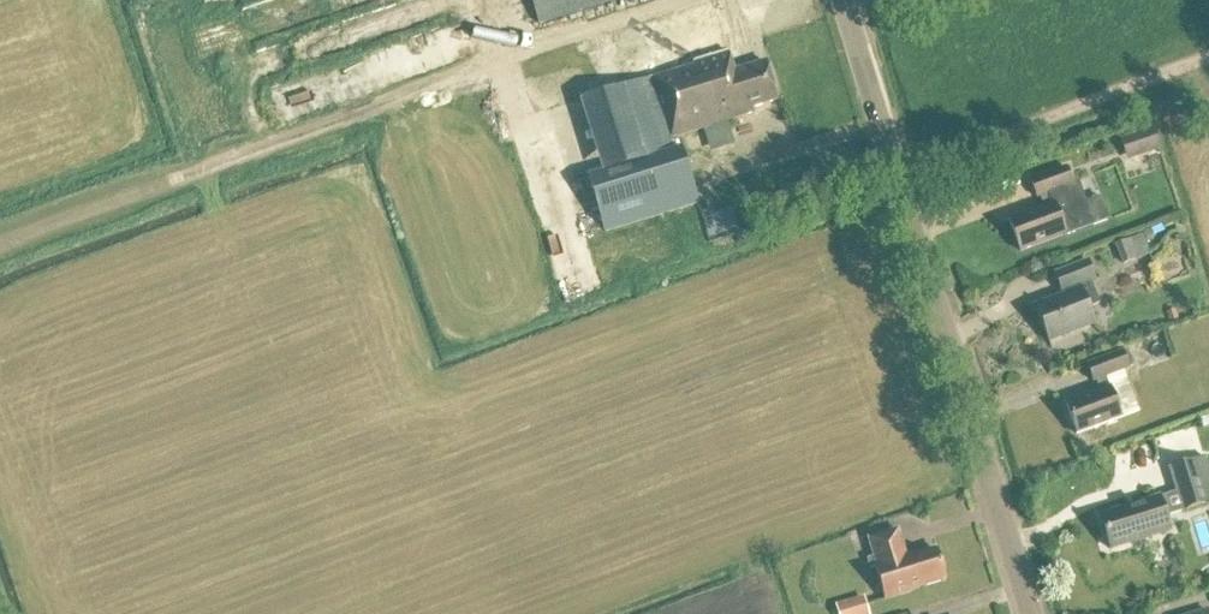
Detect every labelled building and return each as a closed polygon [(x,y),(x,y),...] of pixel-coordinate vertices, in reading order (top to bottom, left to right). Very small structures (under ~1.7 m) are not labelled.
[(538,26),(621,0),(530,0),(538,26)] [(728,56),(652,80),(671,140),(754,114),(753,110),(777,102),(765,63),(734,73),(728,56)] [(1152,129),(1118,141),(1126,163),(1159,151),(1152,129)] [(680,150),(587,179),(605,234),(697,205),(680,150)] [(1086,203),(1079,184),(1072,187),(1066,170),(1030,184),(1036,200),(1039,199),(1043,210),(1008,223),(1020,253),(1064,237),(1109,220),(1101,197),(1086,203)] [(1142,236),(1114,246),(1122,267),(1150,257),(1142,236)] [(1035,309),(1048,343),(1093,326),(1086,309),(1098,305),(1090,285),(1095,283),(1087,263),(1054,276),(1063,299),(1035,309)] [(1175,310),(1165,313),(1168,323),(1178,320),(1175,310)] [(1137,414),(1122,374),(1128,371),(1122,355),(1087,369),(1093,384),(1096,383),(1100,394),(1065,407),(1076,437),(1137,414)] [(1099,518),(1110,552),(1169,533),(1165,518),(1208,505),(1208,479),(1202,460),(1168,471),(1175,494),(1099,518)] [(935,552),(906,560),(897,532),(866,541),(875,569),(872,570),(883,605),(912,597),(911,595),(945,584),(935,552)] [(835,613),(867,613),(862,599),(833,607),(835,613)]
